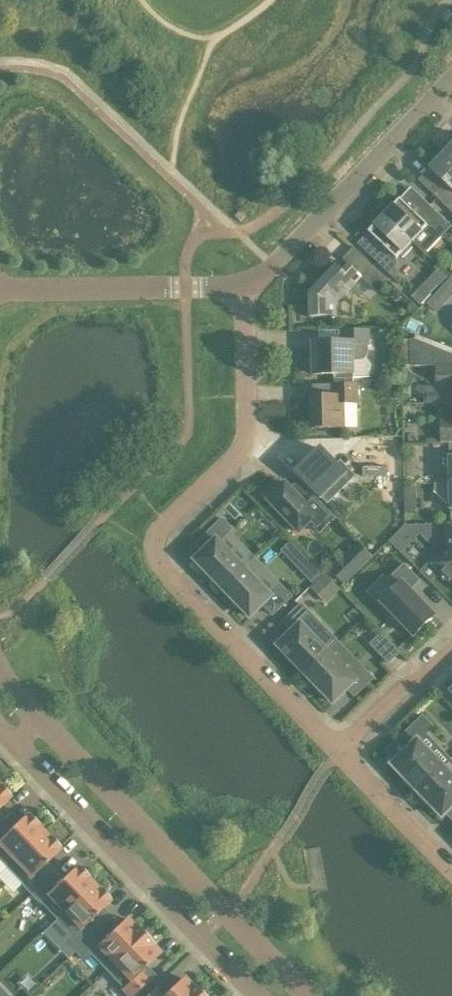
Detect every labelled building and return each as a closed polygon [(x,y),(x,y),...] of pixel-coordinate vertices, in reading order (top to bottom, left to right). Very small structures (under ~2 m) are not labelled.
[(446,153),(431,169),(449,187),(438,198),(451,212),(451,158),(446,153)] [(386,216),(413,243),(429,227),(451,226),(431,206),(420,217),(401,200),(386,216)] [(398,259),(413,243),(386,216),(370,233),(387,249),(376,261),(398,282),(398,259)] [(338,266),(311,294),(312,318),(338,318),(338,305),(357,284),(356,284),(362,277),(349,264),(343,271),(338,266)] [(379,293),(390,281),(373,265),(362,277),(379,293)] [(417,286),(417,287),(407,297),(419,307),(428,297),(417,286)] [(342,343),(314,343),(314,348),(315,375),(334,375),(353,375),(354,375),(354,360),(354,359),(363,359),(365,358),(367,357),(368,356),(370,354),(370,352),(370,346),(370,330),(342,331),(342,343)] [(451,404),(451,354),(416,339),(411,339),(412,366),(438,365),(439,392),(442,392),(443,404),(451,404)] [(314,429),(347,429),(359,428),(358,384),(336,385),(336,397),(314,397),(314,429)] [(425,400),(437,400),(437,385),(425,384),(425,400)] [(443,419),(443,443),(451,443),(451,418),(443,419)] [(404,473),(404,439),(368,439),(368,460),(391,460),(391,473),(404,473)] [(328,504),(356,477),(341,460),(337,465),(322,449),(297,473),(328,504)] [(318,499),(309,508),(287,485),(282,489),(280,487),(272,494),(274,496),(269,501),(301,534),(311,524),(321,534),(336,519),(318,499)] [(421,521),(428,513),(419,505),(412,513),(421,521)] [(214,579),(224,590),(246,569),(221,543),(234,530),(224,520),(198,545),(205,553),(197,561),(206,571),(206,572),(214,580),(214,579)] [(436,565),(451,580),(451,548),(436,565)] [(343,555),(330,569),(344,584),(358,571),(343,555)] [(435,616),(411,590),(421,581),(404,563),(387,580),(395,588),(381,602),(414,636),(435,616)] [(271,595),(246,569),(224,590),(234,600),(242,609),(242,608),(252,618),(267,604),(276,614),(293,598),(282,586),(271,595)] [(325,573),(311,586),(327,602),(341,589),(325,573)] [(278,646),(306,674),(327,651),(300,623),(310,613),(302,604),(283,622),(293,631),(278,646)] [(389,663),(400,653),(381,634),(371,644),(389,663)] [(327,651),(306,674),(333,703),(348,688),(354,695),(373,678),(364,669),(354,679),(327,651)] [(398,740),(408,750),(393,765),(407,780),(404,782),(413,792),(416,789),(418,791),(444,767),(451,760),(427,735),(434,728),(423,716),(398,740)] [(444,767),(418,791),(419,792),(416,795),(425,804),(428,802),(442,817),(451,808),(451,776),(444,767)] [(9,798),(8,797),(10,795),(0,785),(0,807),(9,798)] [(43,833),(37,827),(39,825),(29,815),(27,816),(26,815),(6,834),(0,828),(0,860),(7,867),(43,833)] [(31,894),(48,877),(40,869),(60,850),(58,849),(60,847),(50,837),(48,839),(43,833),(7,867),(24,884),(23,885),(31,894)] [(57,919),(92,884),(87,879),(89,877),(79,867),(77,868),(76,867),(56,886),(48,877),(31,894),(39,903),(40,902),(57,919)] [(0,873),(0,878),(10,887),(18,879),(5,868),(0,873)] [(75,951),(98,929),(90,921),(110,902),(108,901),(110,899),(100,889),(98,891),(92,884),(57,919),(74,936),(67,943),(75,951)] [(107,971),(144,934),(135,924),(133,926),(126,919),(106,938),(98,929),(75,951),(84,960),(90,954),(107,971)] [(107,971),(124,988),(123,989),(129,995),(133,995),(149,981),(140,973),(160,954),(153,947),(155,945),(144,934),(107,971)] [(201,994),(191,983),(189,985),(188,983),(182,977),(169,990),(163,995),(199,995),(201,994)] [(146,995),(163,995),(155,988),(146,995)]
